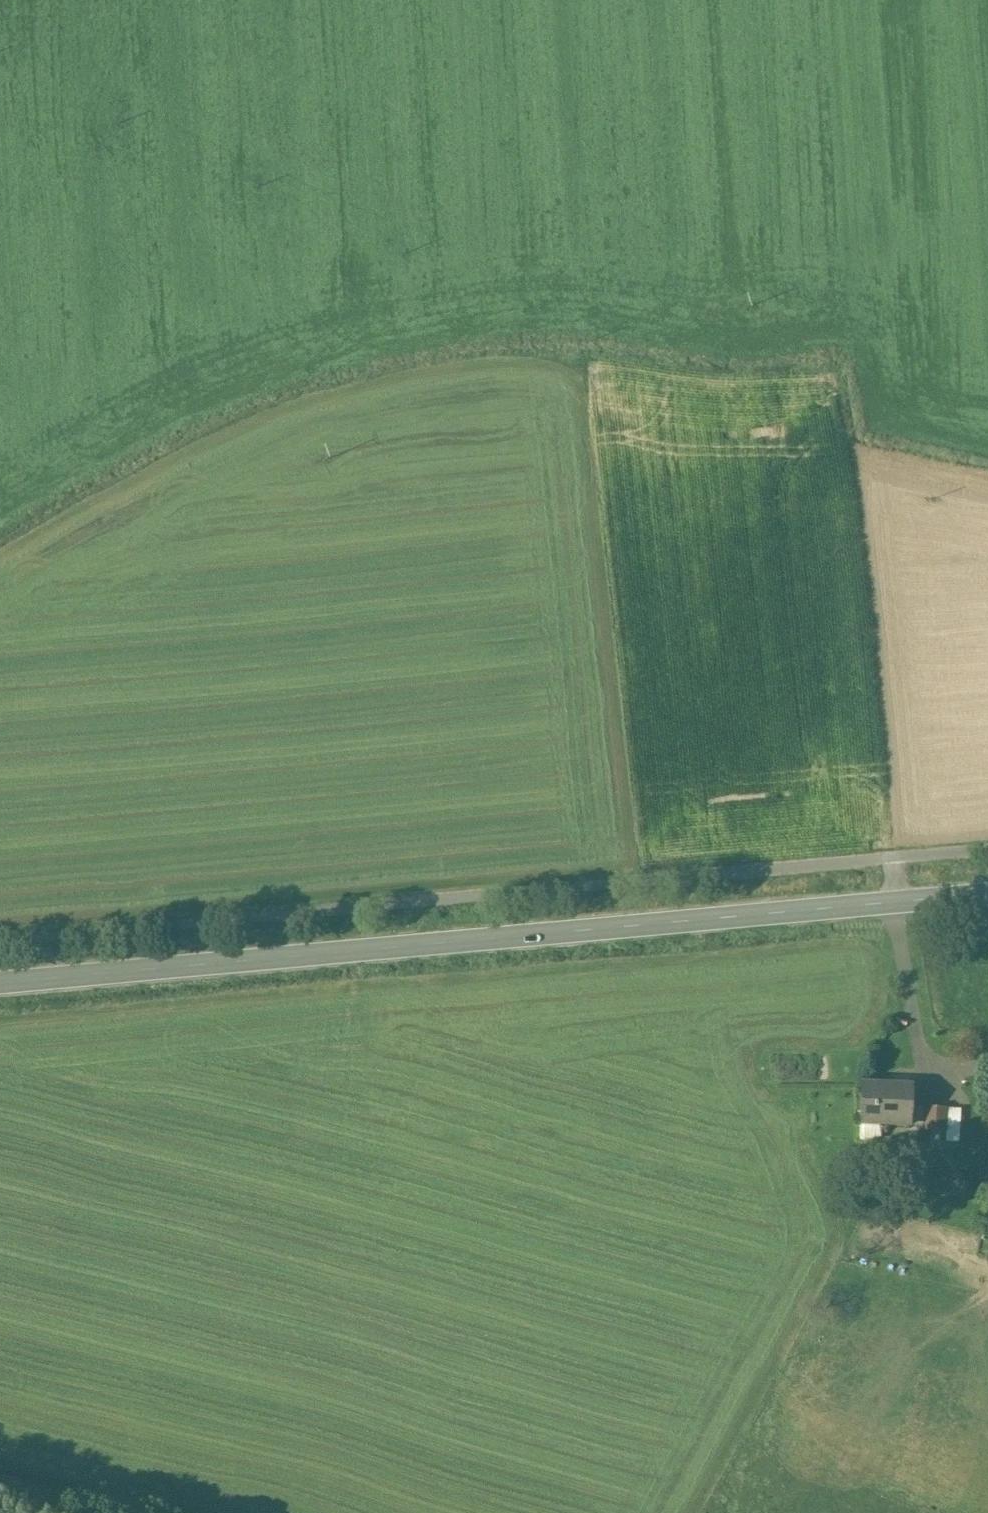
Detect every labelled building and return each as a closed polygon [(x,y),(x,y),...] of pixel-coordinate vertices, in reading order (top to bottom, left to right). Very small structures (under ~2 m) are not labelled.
[(912,1088),(862,1086),(860,1124),(862,1124),(862,1122),(882,1123),(881,1125),(910,1126),(911,1107),(912,1088)] [(959,1144),(959,1108),(911,1107),(910,1126),(924,1127),(924,1132),(944,1132),(944,1144),(959,1144)] [(877,1141),(881,1138),(881,1125),(882,1123),(862,1122),(862,1124),(860,1124),(861,1137),(863,1140),(877,1141)]
